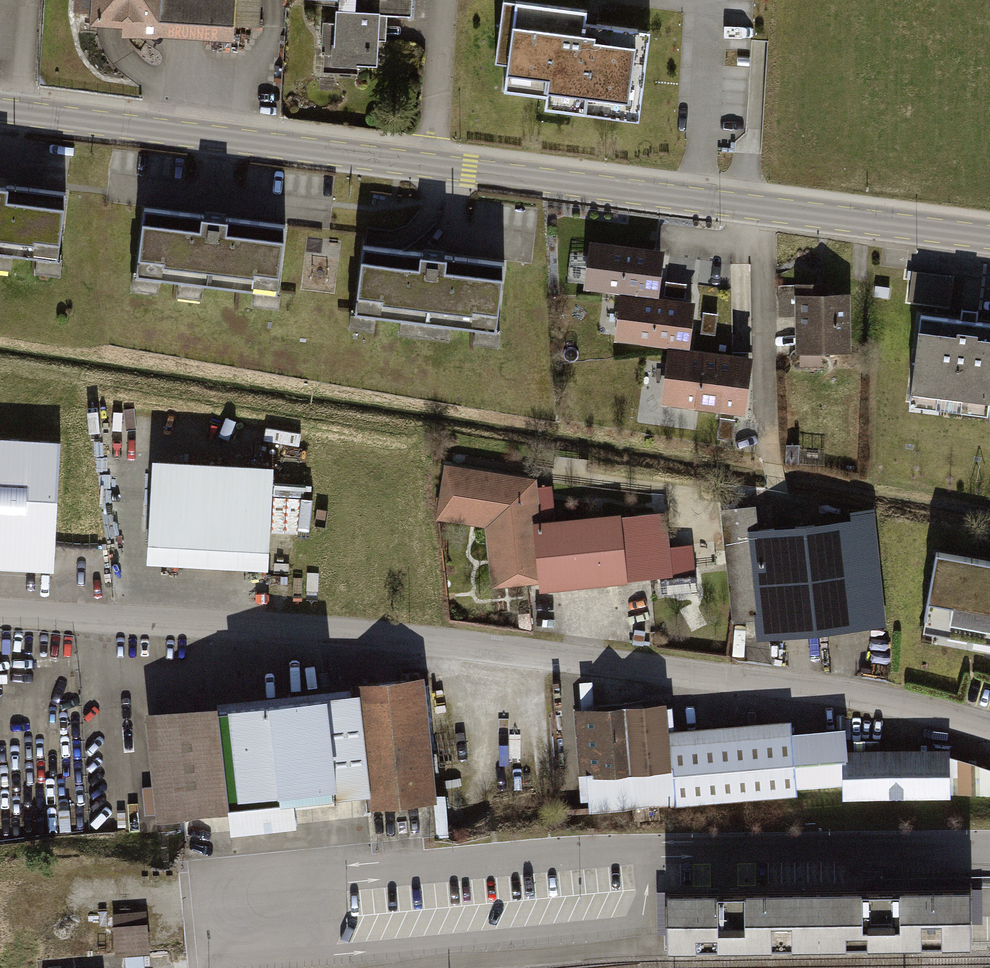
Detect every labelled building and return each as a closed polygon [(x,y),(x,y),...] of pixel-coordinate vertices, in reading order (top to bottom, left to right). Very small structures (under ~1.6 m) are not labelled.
[(96,21),(242,27),(243,0),(97,0),(96,21)] [(337,1),(336,20),(323,19),(322,46),(325,47),(324,70),(358,71),(358,61),(379,62),(381,11),(411,12),(411,0),(326,0),(337,1)] [(512,0),(500,0),(495,61),(508,62),(506,89),(545,93),(543,111),(641,119),(648,30),(586,25),(587,6),(512,0)] [(0,185),(0,253),(73,261),(80,193),(0,185)] [(298,229),(155,211),(147,275),(290,293),(298,229)] [(671,251),(595,243),(590,291),(626,295),(666,299),(671,251)] [(516,262),(372,248),(366,316),(509,330),(516,262)] [(911,270),(908,301),(950,305),(953,275),(911,270)] [(856,294),(799,295),(800,355),(857,354),(856,294)] [(703,303),(626,295),(621,341),(698,348),(703,303)] [(922,310),(913,381),(989,391),(989,384),(989,318),(922,310)] [(758,359),(676,350),(670,405),(752,414),(758,359)] [(0,436),(0,569),(52,571),(58,439),(0,436)] [(271,462),(151,459),(148,561),(268,564),(271,462)] [(544,577),(538,524),(533,480),(448,468),(443,500),(504,510),(510,555),(492,558),(496,585),(544,577)] [(669,510),(538,524),(544,577),(546,594),(677,579),(669,510)] [(889,629),(877,511),(860,512),(861,522),(753,533),(764,642),(889,629)] [(938,547),(923,630),(989,643),(989,556),(938,547)] [(358,695),(153,717),(164,818),(377,795),(379,812),(443,805),(429,679),(358,687),(358,695)] [(671,704),(576,710),(581,815),(802,797),(801,788),(797,733),(796,721),(674,732),(671,704)] [(851,729),(797,733),(801,788),(854,782),(855,802),(957,799),(953,750),(853,752),(851,729)] [(978,768),(977,793),(989,794),(989,769),(978,768)] [(969,880),(668,884),(669,945),(970,941),(969,880)] [(149,911),(115,913),(117,956),(151,954),(149,911)]
